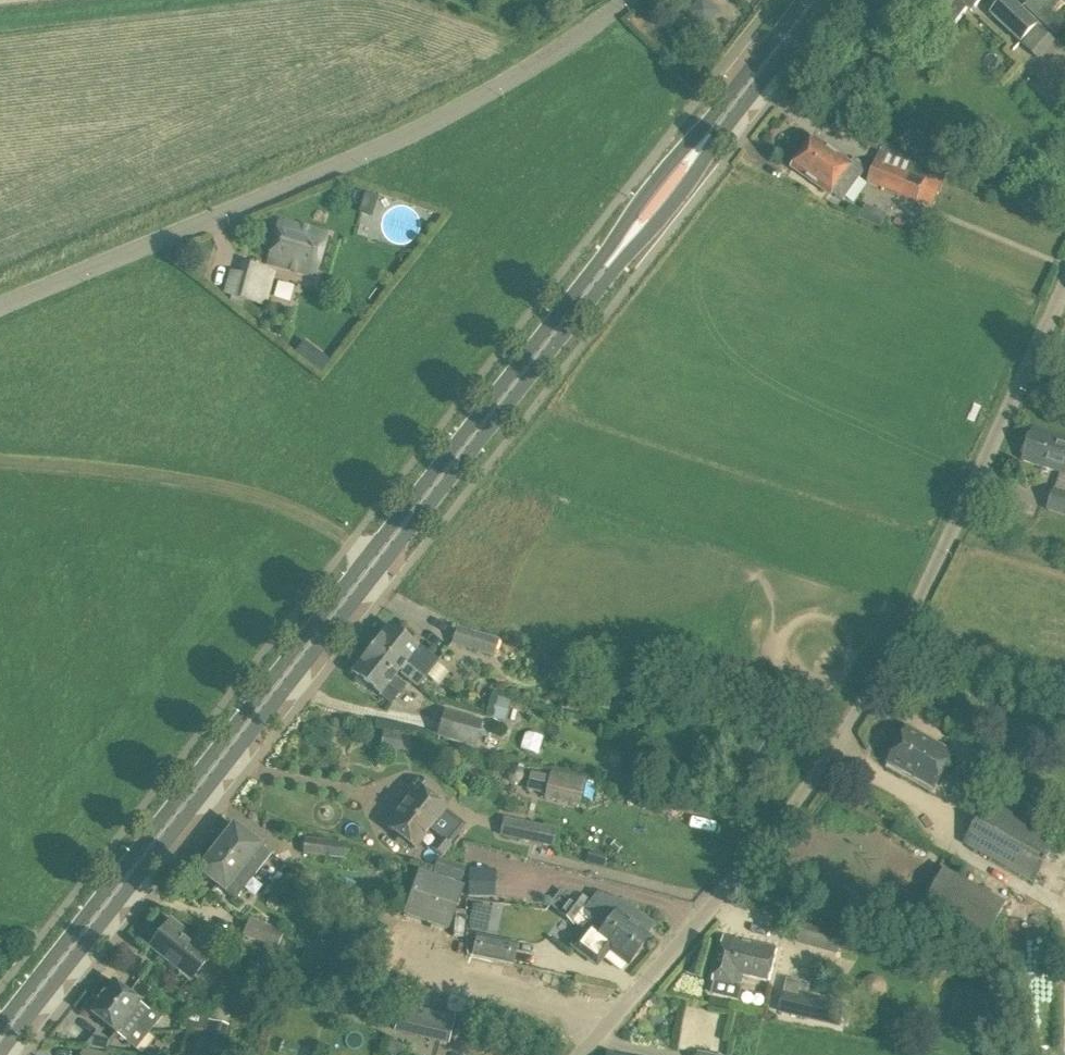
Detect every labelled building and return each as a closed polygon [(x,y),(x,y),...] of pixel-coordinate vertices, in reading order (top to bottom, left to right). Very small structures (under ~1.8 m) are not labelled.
[(945,15),(956,23),(968,8),(972,11),(981,0),(926,0),(945,15)] [(1038,25),(1039,24),(1014,0),(1002,0),(989,13),(1021,43),(1038,25)] [(1056,34),(1062,28),(1047,13),(1060,0),(1030,0),(1026,5),(1056,34)] [(861,74),(873,59),(865,52),(853,67),(861,74)] [(900,115),(915,124),(922,111),(908,103),(900,115)] [(801,155),(851,190),(866,169),(853,159),(850,164),(814,138),(801,155)] [(867,182),(916,202),(932,209),(947,169),(932,164),(934,159),(884,139),(867,182)] [(851,190),(801,155),(792,168),(842,202),(851,190)] [(369,194),(362,215),(374,219),(381,197),(369,194)] [(407,216),(409,240),(421,240),(420,215),(407,216)] [(268,263),(314,275),(326,232),(279,220),(268,263)] [(234,297),(268,306),(276,275),(242,266),(234,297)] [(297,353),(296,353),(322,372),(330,361),(304,342),(302,345),(297,353)] [(1064,475),(1064,438),(1034,427),(1022,460),(1064,475)] [(1054,490),(1046,510),(1064,516),(1064,492),(1054,490)] [(370,654),(396,674),(398,671),(417,687),(438,660),(419,645),(417,646),(388,624),(365,654),(368,656),(370,654)] [(452,642),(493,655),(498,641),(457,627),(452,642)] [(368,656),(365,654),(350,672),(379,695),(380,694),(387,700),(401,682),(394,676),(396,674),(370,654),(368,656)] [(496,697),(490,716),(504,720),(509,701),(496,697)] [(438,734),(473,745),(480,721),(445,710),(438,734)] [(945,732),(972,739),(977,720),(951,714),(945,732)] [(888,763),(933,788),(953,753),(908,728),(888,763)] [(381,746),(408,751),(410,737),(383,733),(381,746)] [(510,752),(511,739),(495,738),(493,750),(510,752)] [(510,780),(512,782),(515,783),(518,783),(521,782),(523,779),(524,776),(523,773),(522,770),(520,769),(517,768),(513,768),(511,769),(509,772),(508,775),(508,778),(510,780)] [(528,784),(546,788),(549,777),(531,773),(528,784)] [(414,847),(429,828),(439,835),(451,844),(458,835),(465,825),(417,787),(386,826),(414,847)] [(969,842),(1031,878),(1052,842),(989,806),(969,842)] [(502,832),(553,843),(556,831),(504,819),(502,832)] [(247,865),(256,872),(270,855),(233,825),(216,847),(244,869),(247,865)] [(451,844),(439,835),(430,846),(442,856),(451,844)] [(303,852),(329,854),(330,841),(304,839),(303,852)] [(244,869),(216,847),(198,870),(224,891),(226,889),(236,898),(256,872),(247,865),(244,869)] [(437,870),(459,878),(462,865),(442,858),(437,870)] [(469,896),(492,897),(493,870),(470,869),(469,896)] [(402,914),(447,930),(463,887),(418,870),(402,914)] [(940,875),(917,915),(977,949),(1000,910),(940,875)] [(585,909),(587,906),(570,894),(570,895),(562,889),(550,905),(574,923),(584,930),(573,944),(600,964),(604,958),(621,971),(627,963),(640,947),(597,914),(595,916),(585,909)] [(597,914),(640,947),(648,936),(605,903),(597,914)] [(242,935),(277,949),(284,932),(249,918),(242,935)] [(148,946),(179,971),(178,972),(189,981),(208,957),(180,935),(184,930),(170,919),(148,946)] [(467,934),(468,957),(512,966),(517,944),(467,934)] [(710,993),(739,1000),(742,986),(733,984),(736,973),(769,980),(776,948),(723,936),(710,993)] [(253,979),(280,986),(284,972),(257,964),(253,979)] [(112,981),(100,995),(145,1030),(146,1030),(154,1020),(148,1015),(149,1013),(140,1005),(141,1004),(112,981)] [(799,993),(785,990),(780,1011),(839,1025),(844,1003),(799,993)] [(145,1030),(100,995),(87,1012),(115,1035),(118,1032),(134,1045),(146,1030),(145,1030)] [(183,1024),(205,1030),(208,1019),(210,1020),(214,1011),(189,1001),(183,1024)] [(395,1028),(450,1040),(455,1017),(400,1005),(395,1028)] [(205,1030),(203,1038),(198,1054),(220,1054),(228,1025),(210,1020),(208,1019),(205,1030)] [(109,1042),(94,1030),(82,1045),(103,1050),(109,1042)] [(193,1054),(198,1054),(203,1038),(187,1032),(181,1051),(193,1054)]
